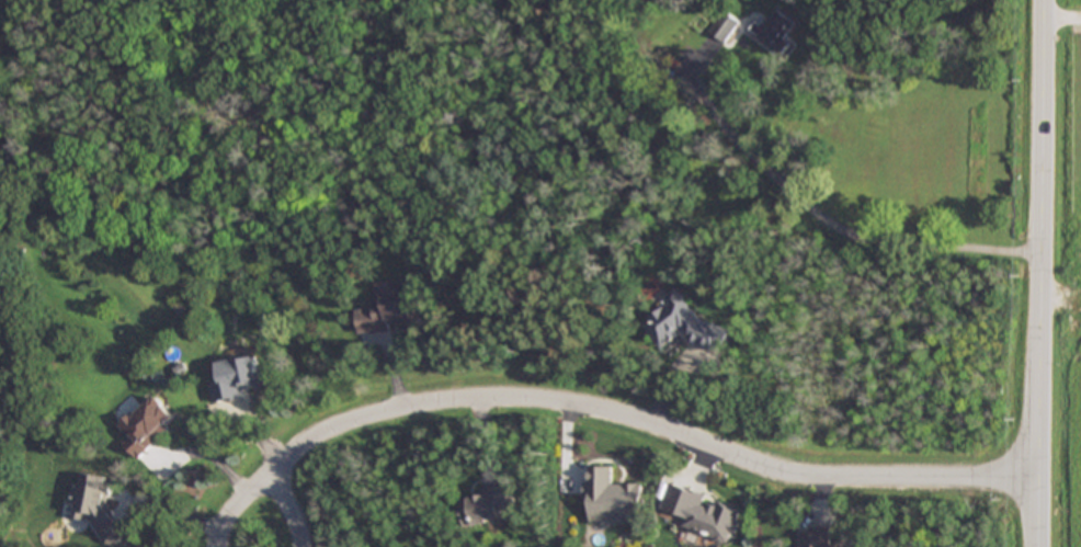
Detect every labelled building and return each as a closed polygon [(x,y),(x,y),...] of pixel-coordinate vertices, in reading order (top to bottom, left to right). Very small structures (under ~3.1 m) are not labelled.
[(740,19),(725,9),(709,31),(725,42),(740,19)] [(770,21),(756,15),(749,36),(784,48),(795,20),(773,11),(770,21)] [(360,334),(391,330),(390,320),(424,316),(421,286),(406,288),(405,281),(392,282),(394,292),(373,294),(375,307),(356,309),(360,334)] [(701,317),(676,287),(663,297),(669,303),(646,321),(644,324),(661,346),(682,331),(685,332),(692,341),(722,353),(731,330),(701,317)] [(214,402),(247,398),(244,387),(268,384),(264,365),(254,367),(252,355),(218,361),(220,377),(209,378),(214,402)] [(180,421),(157,392),(120,423),(129,434),(121,441),(135,458),(180,421)] [(642,522),(642,483),(611,483),(611,466),(585,466),(585,499),(590,499),(590,522),(642,522)] [(99,545),(112,546),(125,546),(128,526),(109,523),(115,477),(77,470),(70,517),(103,523),(99,545)] [(481,487),(482,495),(458,500),(463,526),(507,517),(504,505),(515,503),(511,481),(481,487)] [(669,482),(661,508),(686,515),(683,527),(731,544),(743,506),(669,482)] [(856,546),(830,546),(830,528),(798,528),(799,546),(856,546)]
